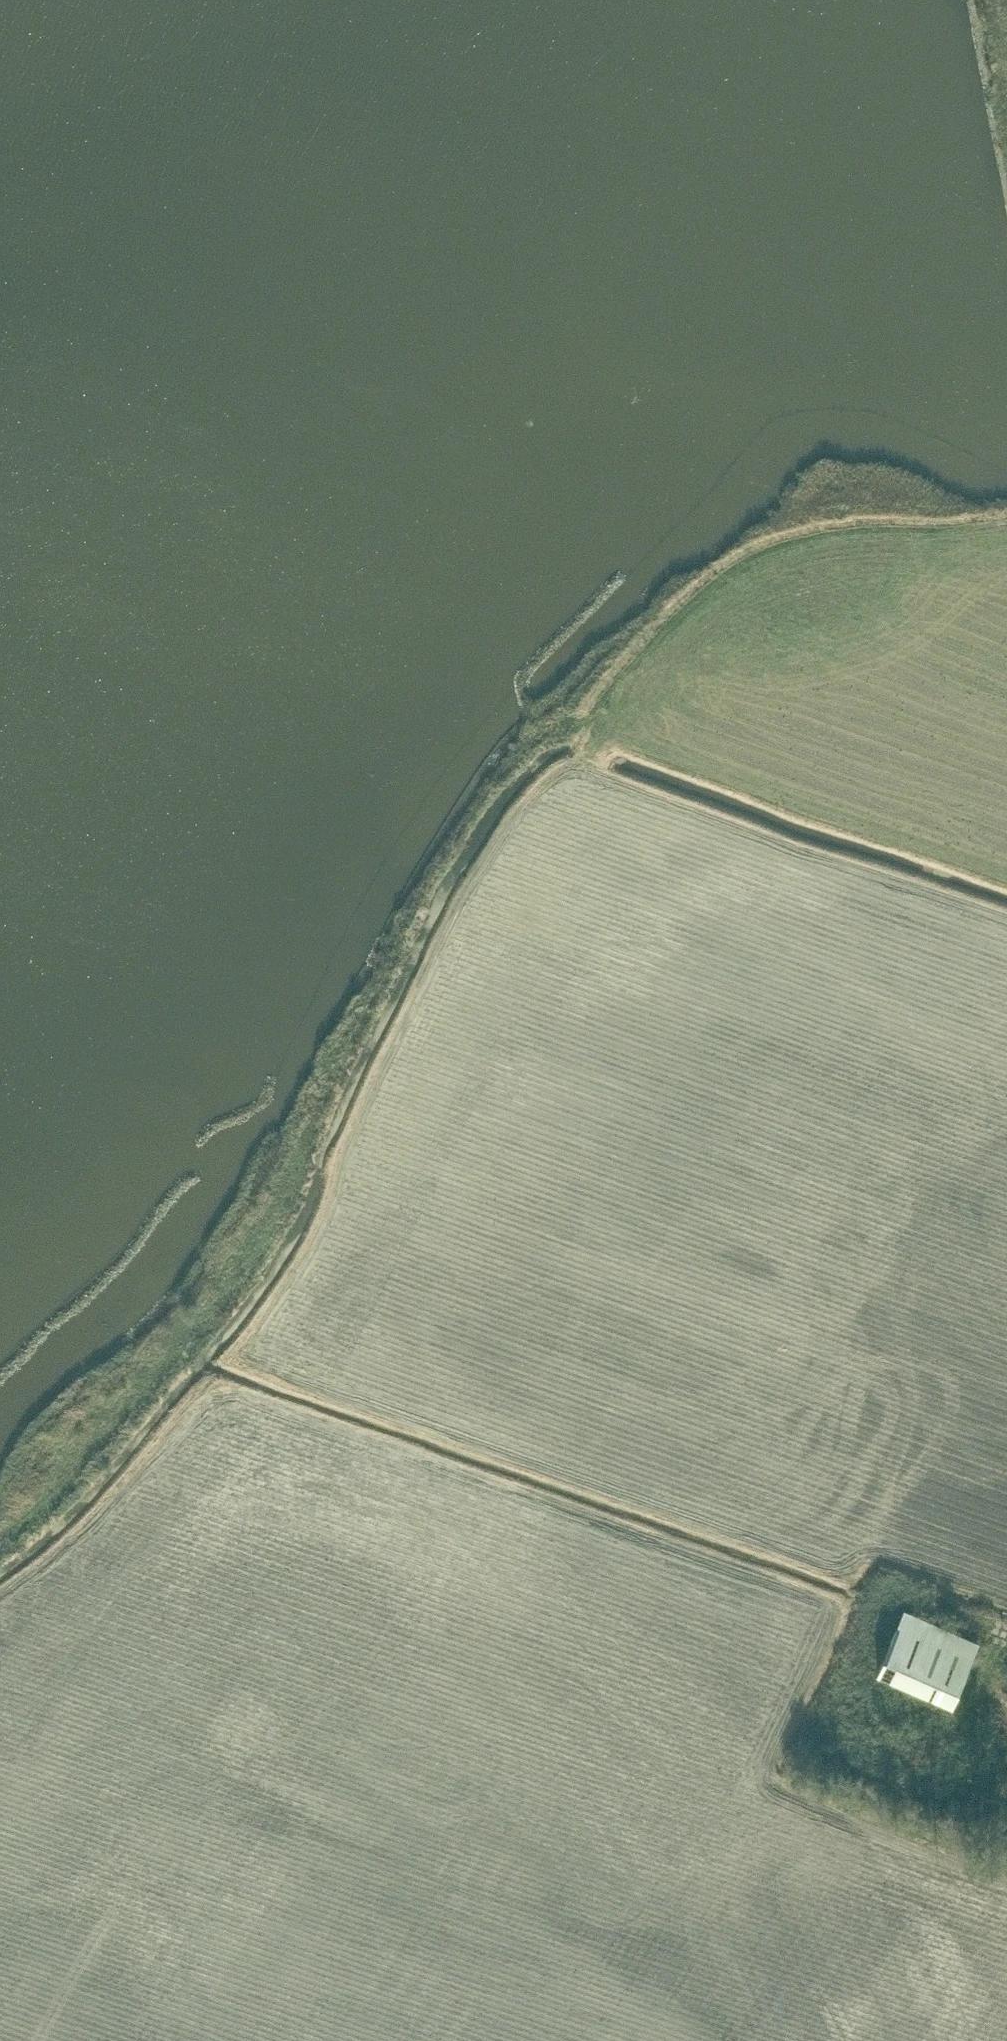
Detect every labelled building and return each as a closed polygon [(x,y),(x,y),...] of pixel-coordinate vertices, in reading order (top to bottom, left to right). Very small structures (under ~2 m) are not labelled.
[(952,1703),(979,1641),(905,1608),(877,1670),(952,1703)]
